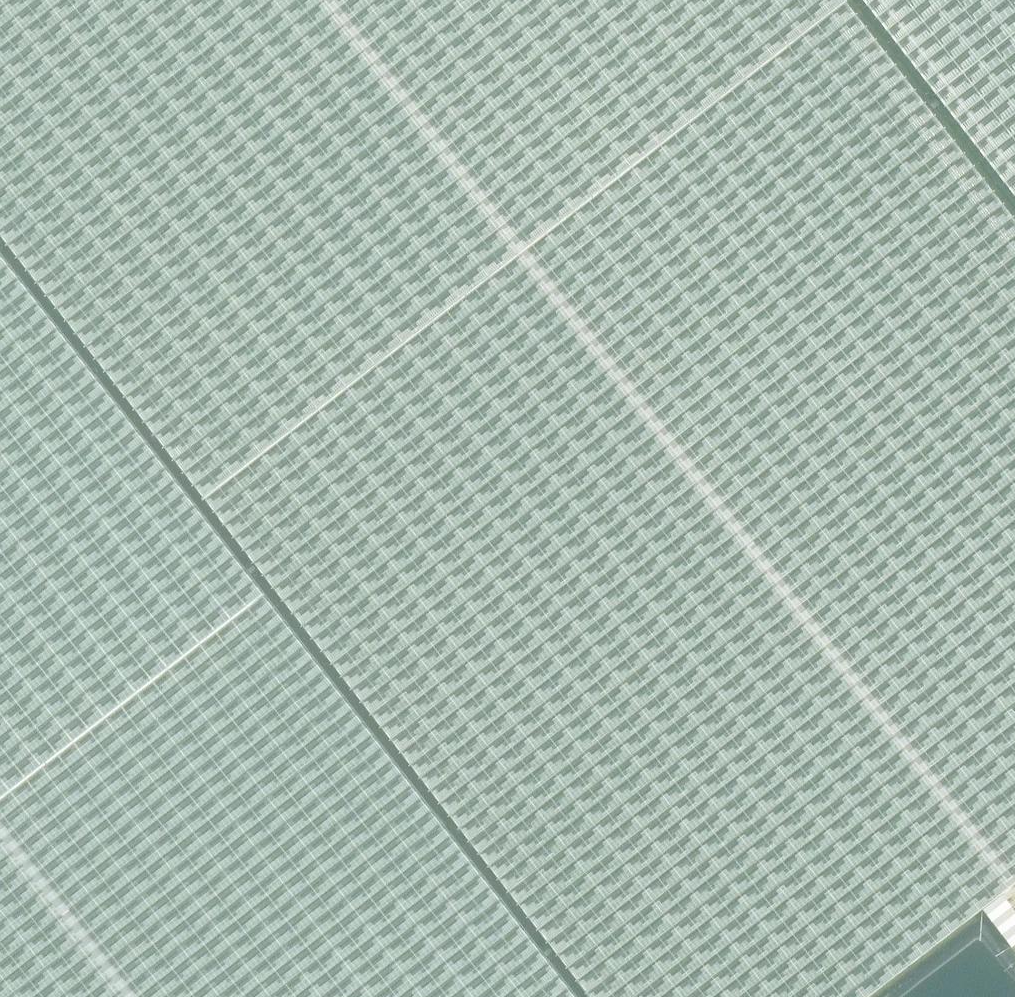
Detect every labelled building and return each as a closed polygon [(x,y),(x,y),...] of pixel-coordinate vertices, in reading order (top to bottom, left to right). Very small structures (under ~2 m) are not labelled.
[(588,996),(870,996),(982,910),(1011,948),(1014,945),(1014,914),(1001,896),(1014,884),(1014,222),(843,0),(0,0),(0,238),(588,996)] [(1014,195),(1014,0),(864,0),(1014,195)] [(0,256),(0,996),(575,996),(0,256)]
